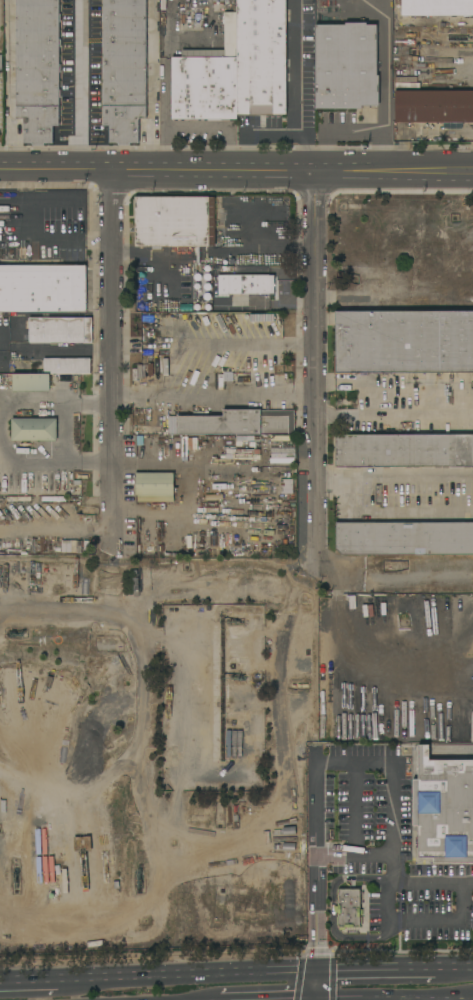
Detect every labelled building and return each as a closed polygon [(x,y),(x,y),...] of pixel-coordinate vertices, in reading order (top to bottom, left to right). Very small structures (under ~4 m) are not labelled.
[(17,119),(17,0),(59,0),(59,126),(53,126),(53,143),(44,143),(44,145),(33,145),(33,144),(24,144),(24,119),(17,119)] [(103,14),(103,0),(147,0),(146,118),(139,118),(139,143),(130,143),(130,145),(119,145),(119,143),(110,143),(110,126),(103,126),(103,98),(102,98),(102,90),(104,90),(104,72),(102,72),(102,64),(103,64),(103,47),(102,47),(102,39),(104,39),(104,22),(102,22),(102,14),(103,14)] [(237,13),(237,0),(286,0),(286,114),(237,114),(237,119),(172,119),(172,58),(182,58),(182,50),(224,50),(224,13),(237,13)] [(395,5),(395,0),(472,0),(472,15),(402,16),(402,5),(395,5)] [(316,25),(346,25),(346,23),(367,23),(367,25),(377,25),(377,76),(379,76),(379,106),(362,106),(362,109),(316,109),(316,25)] [(396,91),(472,91),(472,123),(396,123),(396,91)] [(216,197),(215,247),(135,247),(135,197),(216,197)] [(86,312),(0,312),(0,266),(86,266),(86,312)] [(275,275),(276,294),(219,294),(219,276),(275,275)] [(357,312),(357,301),(381,301),(381,299),(409,299),(409,312),(357,312)] [(409,312),(472,311),(472,374),(335,375),(334,356),(336,356),(336,312),(357,312),(409,312)] [(29,343),(29,318),(92,318),(92,343),(29,343)] [(44,359),(90,359),(90,374),(50,374),(44,375),(44,359)] [(225,368),(233,368),(233,365),(237,365),(237,368),(238,368),(238,373),(233,373),(225,373),(225,368)] [(233,373),(234,382),(230,382),(230,390),(224,390),(224,382),(224,373),(225,373),(233,373)] [(50,374),(50,391),(13,391),(13,375),(44,375),(50,374)] [(261,410),(261,411),(295,411),(295,435),(168,435),(168,416),(224,416),(224,410),(261,410)] [(57,418),(57,441),(12,441),(12,418),(57,418)] [(431,435),(472,435),(472,467),(336,467),(336,435),(428,435),(428,432),(431,432),(431,435)] [(174,473),(174,495),(136,495),(136,473),(174,473)] [(336,523),(472,522),(472,554),(342,555),(336,549),(336,523)] [(429,760),(472,760),(472,863),(434,863),(434,857),(419,857),(419,826),(413,826),(413,779),(419,779),(419,771),(417,771),(417,767),(419,767),(419,745),(429,745),(429,760)] [(360,928),(345,928),(345,930),(339,930),(339,925),(336,925),(336,917),(338,917),(338,912),(334,912),(334,906),(338,906),(338,890),(360,890),(360,928)]
